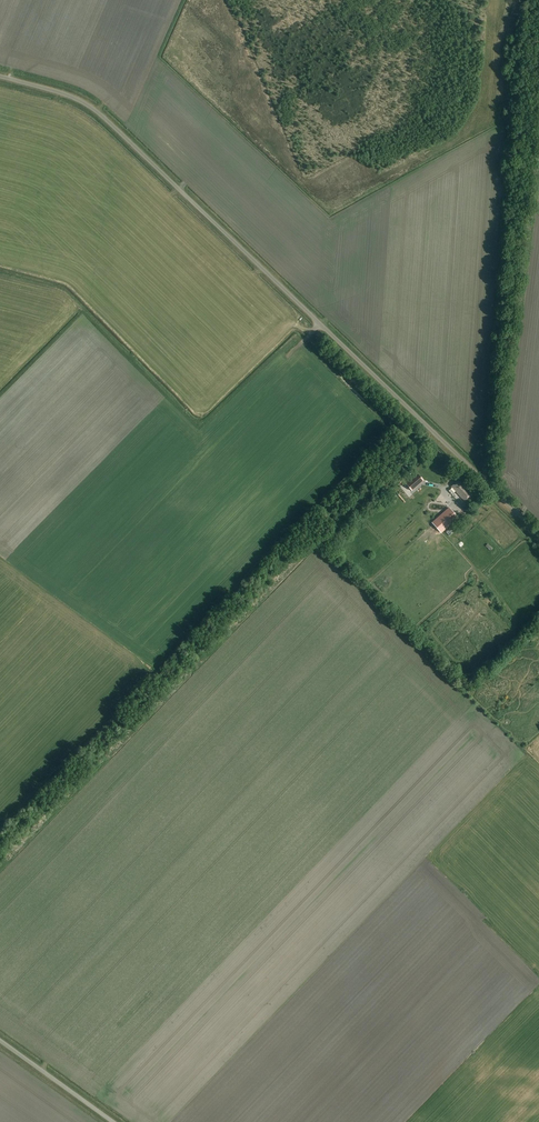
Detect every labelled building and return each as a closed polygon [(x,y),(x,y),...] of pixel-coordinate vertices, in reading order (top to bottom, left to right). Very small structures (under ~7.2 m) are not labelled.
[(437,475),(435,478),(442,485),(452,475),(441,464),(434,472),(437,475)] [(471,495),(467,491),(468,490),(458,480),(450,487),(452,489),(449,491),(452,495),(455,492),(461,498),(464,501),(471,495)] [(442,533),(459,519),(449,508),(433,523),(442,533)] [(498,720),(493,724),(499,730),(503,726),(498,720)]
